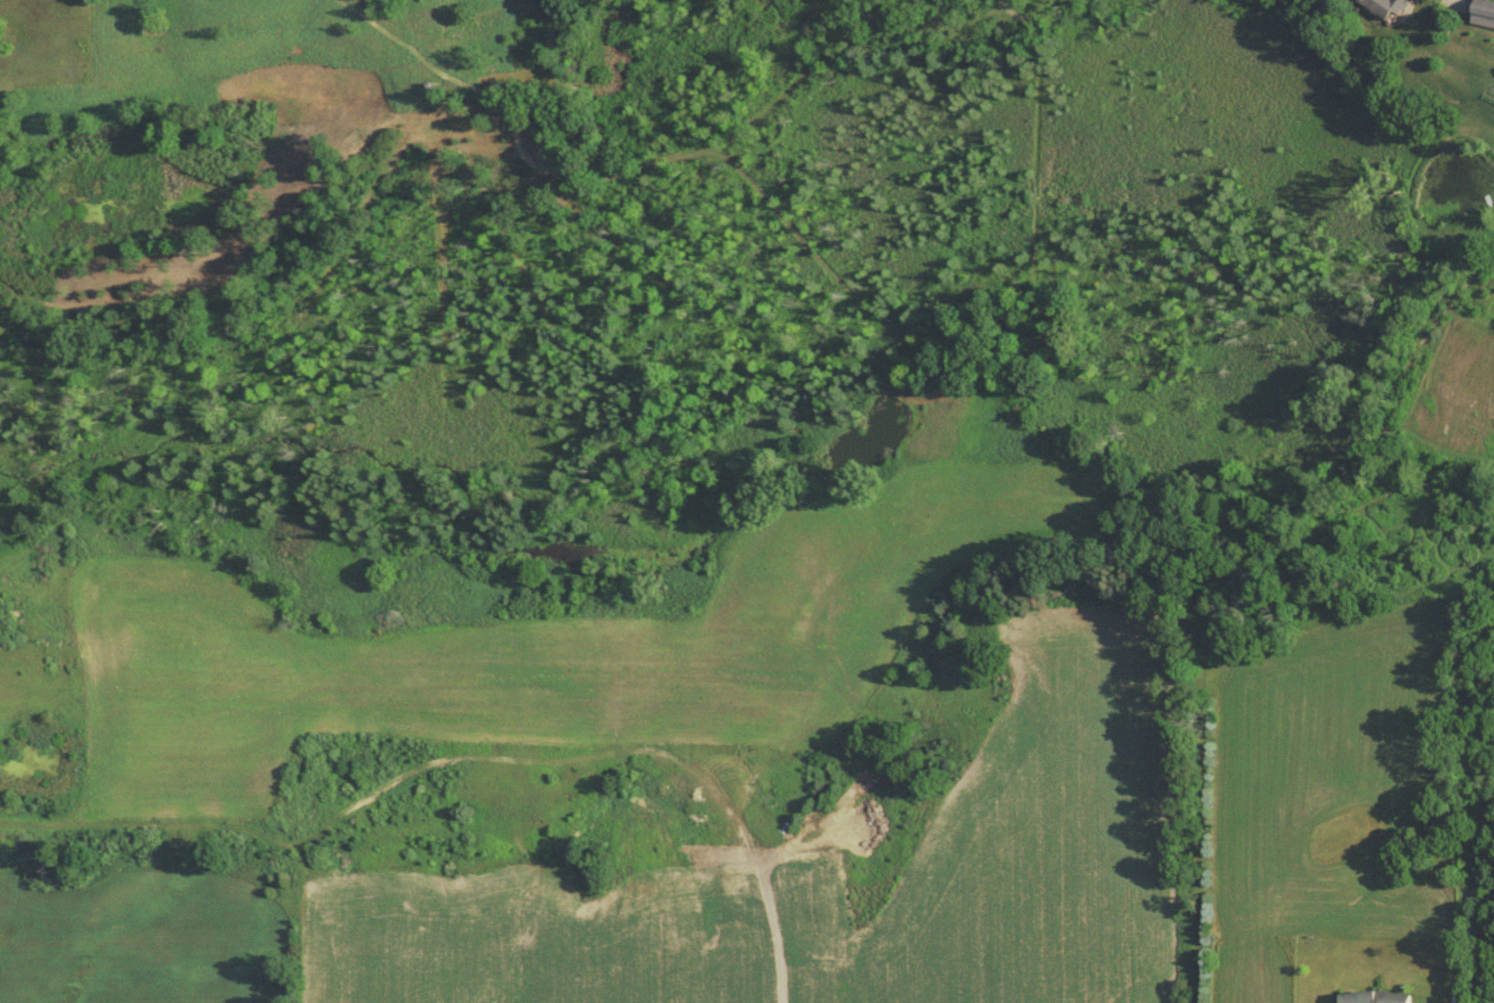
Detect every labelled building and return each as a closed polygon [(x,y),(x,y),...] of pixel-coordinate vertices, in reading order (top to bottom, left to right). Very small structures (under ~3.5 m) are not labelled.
[(1391,21),(1395,14),(1402,19),(1410,5),(1401,0),(1355,0),(1391,21)] [(1493,31),(1493,6),(1477,2),(1472,26),(1493,31)] [(1413,997),(1342,992),(1342,1002),(1413,1002),(1413,997)]
